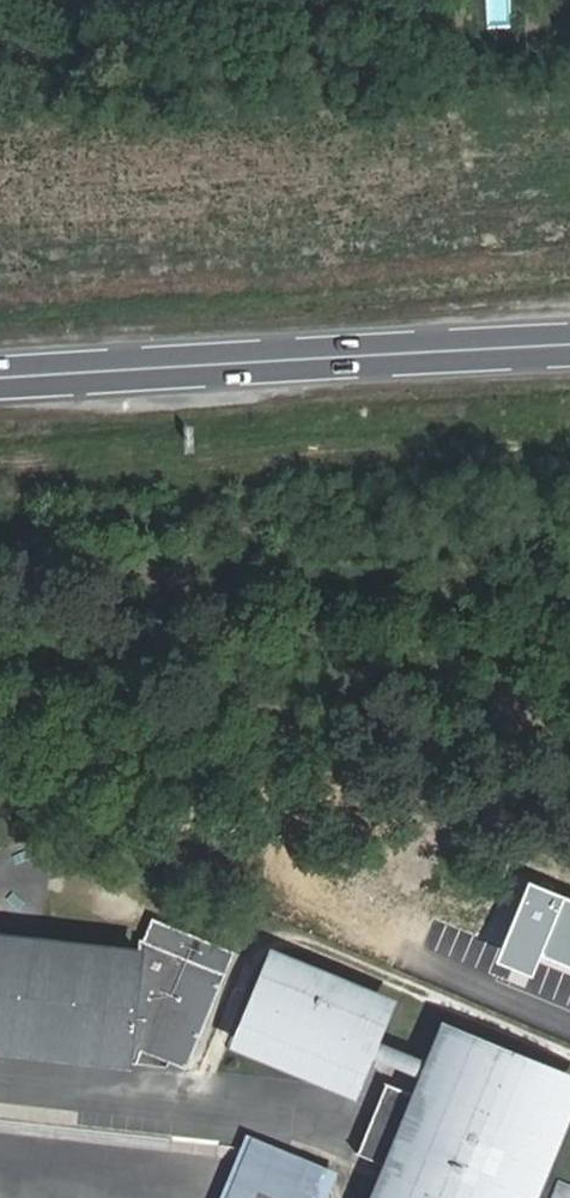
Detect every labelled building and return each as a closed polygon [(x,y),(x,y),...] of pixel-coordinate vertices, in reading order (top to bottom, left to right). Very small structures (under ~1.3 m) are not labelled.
[(139,1065),(141,1052),(171,1063),(190,1071),(228,975),(143,941),(141,955),(0,940),(0,1050),(139,1065)] [(316,976),(273,958),(238,1042),(280,1060),(283,1051),(304,1060),(300,1069),(351,1090),(369,1047),(360,1044),(363,1038),(371,1042),(386,1006),(336,984),(333,993),(312,984),(316,976)] [(445,1033),(423,1089),(434,1094),(430,1103),(384,1084),(355,1155),(402,1174),(398,1182),(387,1178),(379,1197),(526,1197),(569,1089),(569,1083),(445,1033)] [(363,1038),(360,1044),(369,1047),(371,1042),(363,1038)] [(141,1052),(139,1065),(170,1069),(171,1063),(141,1052)] [(329,1175),(244,1141),(221,1197),(320,1197),(329,1175)] [(551,1197),(569,1197),(569,1188),(557,1181),(551,1197)]
